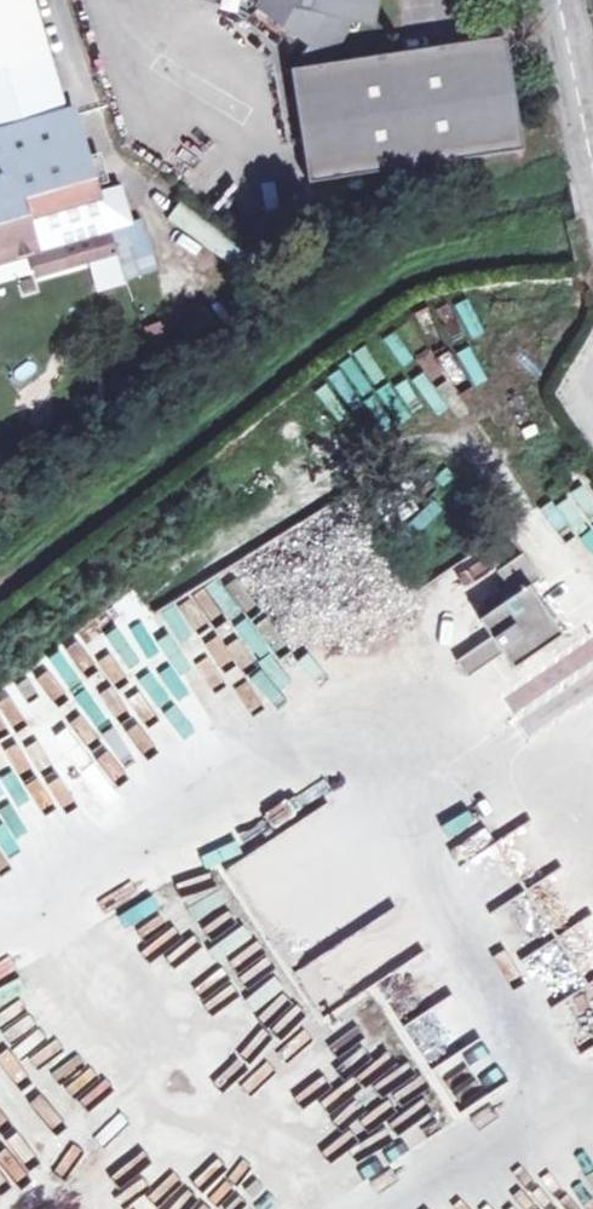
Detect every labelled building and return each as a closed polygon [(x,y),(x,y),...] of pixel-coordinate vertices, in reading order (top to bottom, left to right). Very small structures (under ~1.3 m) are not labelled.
[(28,252),(38,249),(30,220),(99,201),(96,190),(73,110),(67,112),(33,0),(0,0),(0,260),(28,252)] [(261,7),(311,44),(293,69),(317,181),(529,134),(505,22),(324,62),(350,18),(371,22),(375,3),(375,0),(264,0),(261,7)] [(119,184),(96,190),(108,229),(130,222),(119,184)] [(30,220),(38,249),(59,243),(65,266),(114,253),(108,229),(96,190),(99,201),(30,220)] [(258,254),(178,197),(164,216),(244,273),(258,254)] [(130,222),(108,229),(114,253),(121,279),(153,270),(136,220),(130,222)] [(38,249),(28,252),(34,274),(65,266),(59,243),(38,249)] [(385,466),(368,449),(359,457),(376,475),(385,466)] [(531,586),(482,621),(516,670),(566,636),(531,586)]
